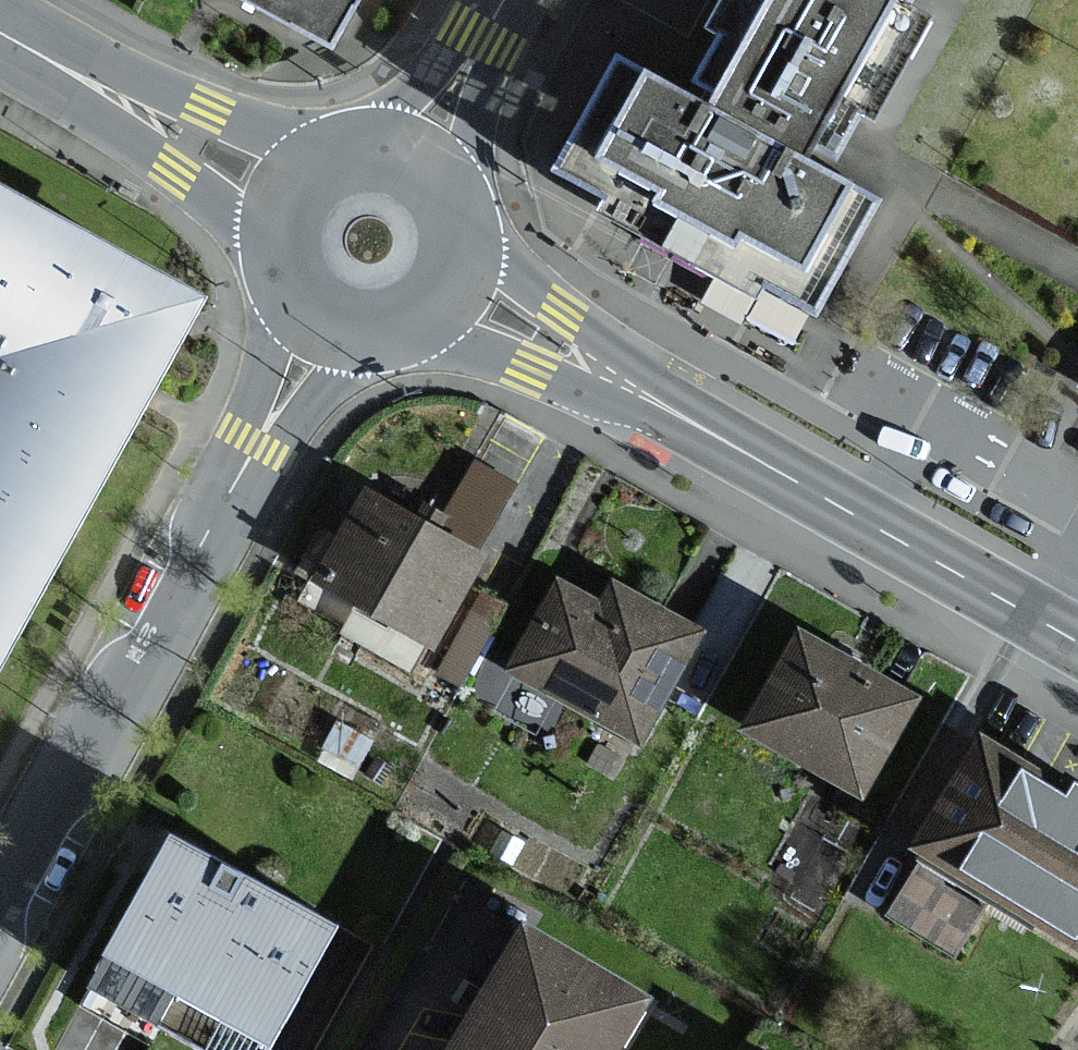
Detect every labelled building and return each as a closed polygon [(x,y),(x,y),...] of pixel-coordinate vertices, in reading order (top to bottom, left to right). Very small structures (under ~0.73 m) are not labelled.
[(381,0),(286,0),(358,41),(381,0)] [(699,93),(818,160),(854,96),(884,113),(940,12),(918,0),(728,0),(715,24),(732,33),(699,93)] [(876,192),(818,160),(699,93),(622,50),(594,101),(555,170),(809,312),(876,192)] [(0,187),(0,378),(136,454),(218,307),(0,187)] [(136,454),(0,378),(0,695),(1,696),(136,454)] [(489,544),(369,482),(318,579),(438,641),(489,544)] [(601,589),(563,568),(509,661),(643,738),(709,623),(613,568),(601,589)] [(925,690),(810,625),(755,720),(870,786),(925,690)] [(994,726),(923,842),(1077,936),(1077,777),(994,726)] [(221,1049),(265,1049),(335,927),(184,842),(104,984),(221,1049)] [(929,852),(894,907),(963,951),(998,895),(929,852)] [(451,1049),(612,1049),(643,998),(524,928),(480,1002),(451,1049)]
